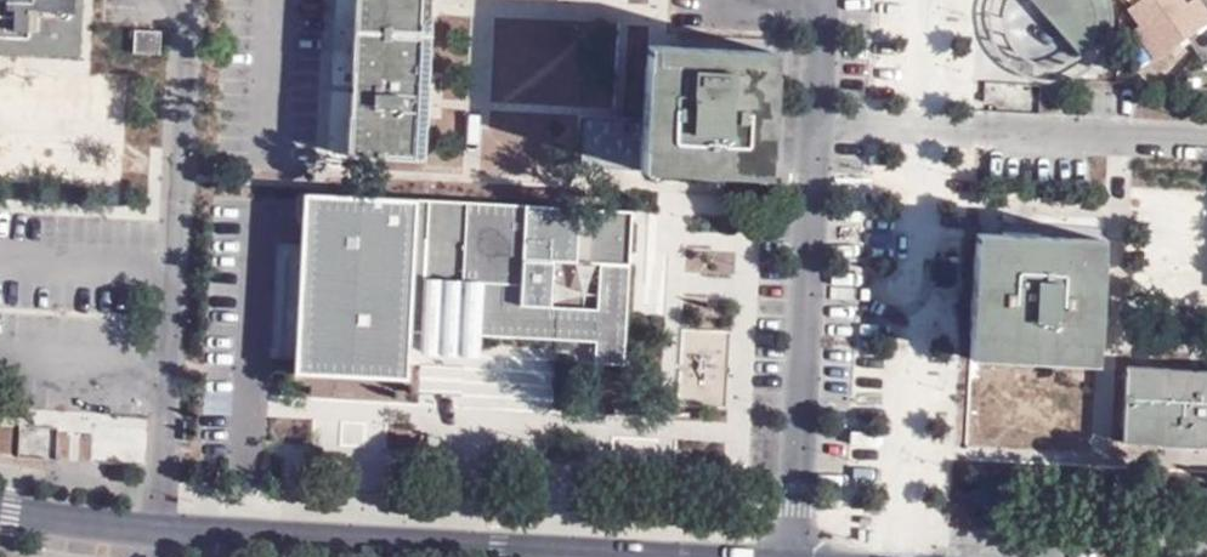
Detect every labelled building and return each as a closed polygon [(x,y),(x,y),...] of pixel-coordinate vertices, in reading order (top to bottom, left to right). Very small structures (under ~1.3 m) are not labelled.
[(75,53),(77,0),(0,0),(0,50),(75,53)] [(354,28),(433,33),(435,0),(356,0),(354,28)] [(1080,54),(1090,44),(1092,39),(1093,36),(1095,22),(1095,11),(1094,1),(1094,0),(1033,0),(1080,54)] [(1094,1),(1095,11),(1095,22),(1093,36),(1092,39),(1108,45),(1111,38),(1113,25),(1113,18),(1111,5),(1110,0),(1094,0),(1094,1)] [(1128,7),(1164,50),(1206,24),(1206,11),(1199,0),(1195,0),(1187,4),(1184,0),(1137,0),(1128,7)] [(354,28),(347,156),(426,161),(430,98),(433,33),(354,28)] [(160,33),(133,32),(134,56),(160,56),(160,33)] [(713,47),(650,43),(643,171),(769,178),(776,50),(713,47)] [(992,81),(989,105),(1038,110),(1041,86),(992,81)] [(619,344),(627,192),(298,174),(289,353),(404,359),(406,311),(592,321),(590,343),(619,344)] [(1033,239),(981,236),(974,360),(1094,366),(1101,243),(1033,239)] [(1129,372),(1125,445),(1190,448),(1206,449),(1206,376),(1129,372)] [(27,454),(58,452),(56,426),(25,429),(27,454)] [(100,426),(100,459),(147,459),(147,426),(100,426)]
